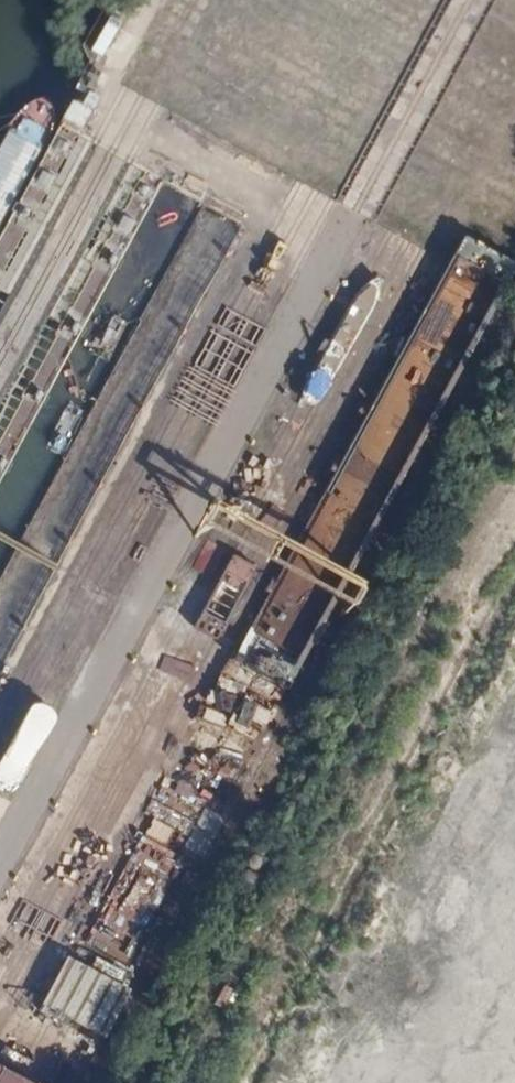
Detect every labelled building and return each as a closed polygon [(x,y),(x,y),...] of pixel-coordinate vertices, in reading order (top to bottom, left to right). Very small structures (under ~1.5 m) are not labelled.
[(81,77),(63,106),(96,106),(111,78),(81,77)] [(459,280),(418,367),(450,382),(491,295),(459,280)] [(327,346),(313,381),(334,390),(349,355),(327,346)] [(386,468),(429,397),(407,384),(364,455),(386,468)] [(311,386),(299,411),(315,418),(327,394),(311,386)] [(3,457),(31,404),(15,395),(0,424),(0,455),(3,457)] [(308,526),(336,539),(366,477),(337,464),(308,526)] [(50,714),(23,701),(0,748),(0,789),(11,794),(50,714)] [(215,732),(166,829),(192,842),(241,745),(215,732)] [(18,995),(33,975),(0,950),(0,982),(18,995)] [(57,957),(35,1012),(101,1040),(124,985),(57,957)] [(0,1053),(0,1082),(53,1082),(0,1053)]
